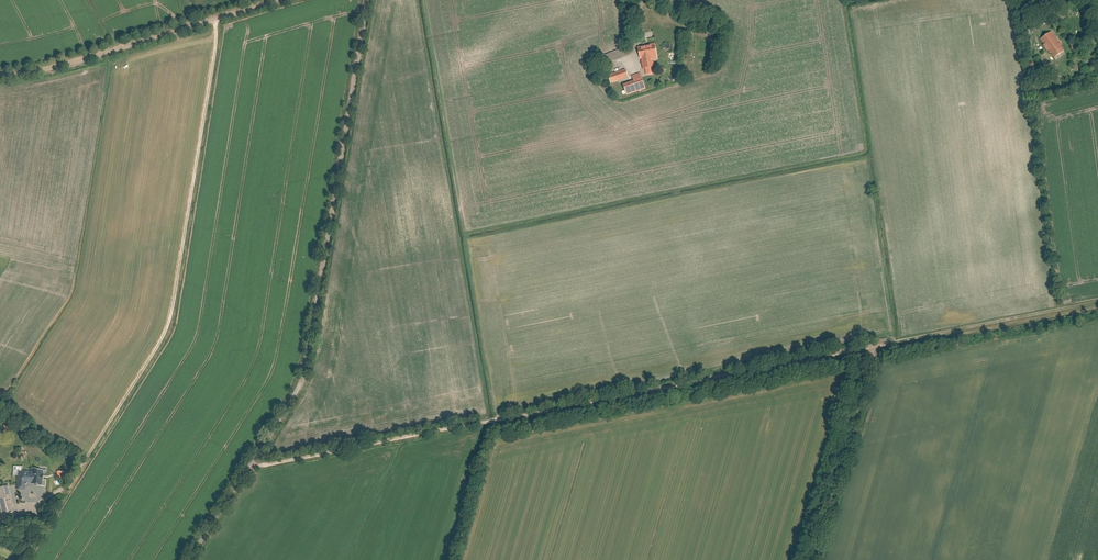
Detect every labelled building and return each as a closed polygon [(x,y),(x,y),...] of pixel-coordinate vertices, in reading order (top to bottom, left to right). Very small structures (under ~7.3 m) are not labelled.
[(1052,21),(1050,13),(1044,15),(1046,23),(1052,21)] [(1028,31),(1022,32),(1026,55),(1032,54),(1028,31)] [(1051,32),(1041,39),(1053,56),(1063,50),(1051,32)] [(1078,40),(1068,46),(1072,53),(1082,46),(1078,40)] [(653,69),(651,58),(656,57),(653,41),(640,43),(643,56),(640,57),(643,71),(653,69)] [(617,50),(602,55),(605,63),(620,57),(617,50)] [(608,76),(611,84),(628,79),(626,70),(608,76)] [(632,76),(634,80),(623,84),(626,95),(645,89),(641,78),(640,78),(639,74),(632,76)] [(3,427),(6,435),(14,432),(10,424),(3,427)] [(22,467),(14,467),(14,476),(18,476),(18,489),(25,489),(25,484),(27,482),(32,483),(32,484),(35,484),(35,485),(43,485),(42,486),(46,487),(46,480),(43,480),(43,475),(42,475),(42,471),(38,471),(38,469),(32,469),(32,472),(28,472),(27,472),(23,472),(22,472),(22,467)] [(2,514),(14,511),(9,486),(0,488),(0,505),(2,514)]
